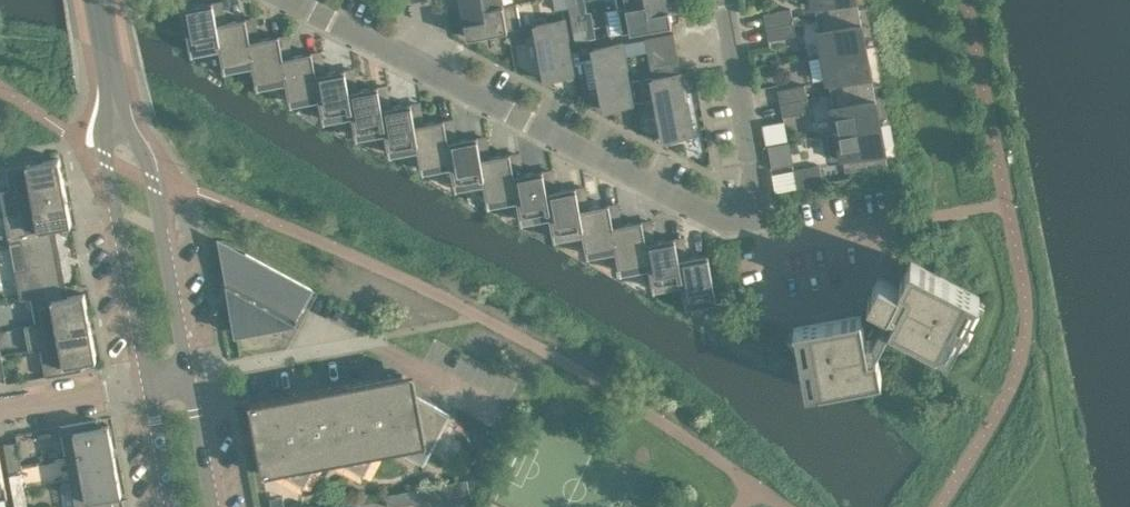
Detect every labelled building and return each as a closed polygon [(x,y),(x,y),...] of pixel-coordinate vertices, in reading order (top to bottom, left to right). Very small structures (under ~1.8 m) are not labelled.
[(219,43),(220,43),(214,12),(219,11),(217,4),(204,6),(203,3),(194,5),(193,0),(181,0),(191,51),(192,50),(192,49),(219,43)] [(224,67),(225,67),(225,66),(252,60),(253,60),(247,29),(252,28),(250,21),(237,23),(236,20),(227,22),(223,0),(222,0),(223,3),(217,4),(219,11),(214,12),(220,43),(219,43),(224,67)] [(463,12),(503,5),(503,0),(461,0),(463,12)] [(555,10),(566,8),(564,0),(553,0),(555,10)] [(566,8),(576,6),(575,0),(564,0),(566,8)] [(619,8),(664,0),(617,0),(619,8)] [(672,24),(668,0),(664,0),(619,8),(623,33),(672,24)] [(818,4),(821,17),(859,10),(857,0),(812,0),(813,5),(818,4)] [(484,34),(521,27),(517,2),(503,5),(463,12),(468,37),(483,34),(483,36),(484,36),(484,34)] [(791,8),(764,14),(766,27),(793,22),(791,8)] [(823,30),(818,31),(822,56),(866,48),(859,10),(821,17),(823,30)] [(258,82),(285,77),(286,77),(280,46),(285,45),(283,37),(270,40),(269,37),(260,39),(256,16),(255,17),(256,20),(250,21),(252,28),(247,29),(253,60),(252,60),(257,84),(258,84),(258,82)] [(546,80),(575,74),(564,19),(536,24),(546,80)] [(769,40),(796,35),(793,22),(766,27),(769,40)] [(524,27),(509,30),(511,44),(526,41),(524,27)] [(575,42),(589,39),(587,28),(573,31),(575,42)] [(285,77),(290,101),(291,101),(291,99),(318,94),(319,94),(313,63),(318,62),(316,54),(303,57),(302,54),(293,56),(289,33),(288,33),(288,36),(283,37),(285,45),(280,46),(286,77),(285,77)] [(674,33),(645,38),(648,52),(676,47),(674,33)] [(622,42),(593,48),(595,57),(584,59),(590,88),(601,86),(605,110),(634,105),(622,42)] [(676,47),(648,52),(650,65),(679,60),(676,47)] [(827,81),(833,80),(835,93),(873,86),(866,48),(822,56),(827,81)] [(323,118),(324,118),(324,116),(351,111),(352,111),(346,80),(351,79),(349,71),(336,74),(335,71),(326,73),(322,50),(321,50),(321,53),(316,54),(318,62),(313,63),(319,94),(318,94),(323,118)] [(679,60),(650,65),(653,78),(681,73),(679,60)] [(351,111),(356,135),(357,135),(357,133),(384,128),(385,128),(379,97),(384,96),(382,88),(369,90),(368,88),(359,89),(355,67),(354,67),(354,70),(349,71),(351,79),(346,80),(352,111),(351,111)] [(693,72),(682,74),(684,85),(695,83),(693,72)] [(664,140),(693,135),(681,73),(653,78),(664,140)] [(389,152),(390,151),(390,150),(417,145),(418,145),(412,113),(417,113),(415,105),(402,107),(401,105),(392,106),(388,84),(387,84),(387,87),(382,88),(384,96),(379,97),(385,128),(384,128),(389,152)] [(805,85),(778,90),(780,103),(807,98),(805,85)] [(838,106),(832,107),(836,131),(837,132),(880,124),(873,86),(835,93),(838,106)] [(783,116),(810,111),(807,98),(780,103),(783,116)] [(422,169),(423,168),(423,167),(450,162),(451,162),(445,130),(450,129),(448,122),(435,124),(434,122),(425,123),(421,101),(420,101),(420,104),(415,105),(417,113),(412,113),(418,145),(417,145),(422,169)] [(455,186),(456,185),(456,184),(483,179),(484,178),(478,147),(483,146),(481,139),(468,141),(467,138),(458,140),(454,118),(453,118),(453,121),(448,122),(450,129),(445,130),(451,162),(450,162),(455,186)] [(766,144),(788,140),(785,120),(762,124),(766,144)] [(836,131),(827,133),(832,159),(841,157),(847,156),(849,170),(887,163),(880,124),(837,132),(836,131)] [(489,201),(516,195),(517,195),(511,164),(516,163),(514,155),(501,158),(500,155),(491,157),(487,134),(486,135),(486,138),(481,139),(483,146),(478,147),(484,178),(483,179),(488,202),(489,202),(489,201)] [(533,172),(524,174),(519,151),(519,154),(514,155),(516,163),(511,164),(517,195),(516,195),(521,219),(522,219),(522,217),(549,212),(550,212),(544,181),(549,180),(547,172),(534,175),(533,172)] [(42,153),(6,160),(11,189),(63,179),(59,158),(43,161),(42,153)] [(820,165),(793,170),(796,188),(823,183),(820,165)] [(557,191),(553,168),(552,168),(552,171),(547,172),(549,180),(544,181),(550,212),(549,212),(554,236),(555,236),(555,234),(582,229),(583,229),(577,198),(582,197),(580,189),(567,192),(566,189),(557,191)] [(11,189),(1,191),(5,214),(16,212),(68,203),(63,179),(11,189)] [(587,253),(588,253),(588,251),(615,246),(616,246),(610,214),(615,214),(613,206),(600,208),(599,206),(590,207),(586,185),(585,185),(585,188),(580,189),(582,197),(577,198),(583,229),(582,229),(587,253)] [(621,268),(648,263),(649,263),(643,231),(648,230),(646,223),(633,225),(632,223),(623,224),(619,202),(618,202),(618,205),(613,206),(615,214),(610,214),(616,246),(615,246),(620,270),(621,269),(621,268)] [(54,234),(53,228),(71,224),(68,203),(16,212),(5,214),(10,243),(21,241),(57,234),(56,233),(54,234)] [(653,286),(654,286),(654,285),(681,280),(682,279),(676,248),(681,247),(679,240),(666,242),(665,239),(656,241),(652,219),(651,219),(651,222),(646,223),(648,230),(643,231),(649,263),(648,263),(653,286)] [(54,235),(57,235),(57,234),(21,241),(26,267),(15,269),(20,299),(31,297),(31,296),(67,289),(64,289),(54,235)] [(717,302),(708,257),(697,259),(696,257),(689,258),(685,235),(684,236),(684,239),(679,240),(681,247),(676,248),(682,279),(681,280),(686,303),(687,303),(687,302),(714,296),(716,302),(717,302)] [(229,250),(221,246),(223,260),(236,333),(294,322),(312,289),(246,253),(243,258),(230,250),(229,250)] [(980,297),(911,261),(899,286),(880,276),(868,298),(878,303),(866,326),(863,327),(861,315),(794,327),(794,329),(800,328),(805,357),(800,359),(800,360),(806,359),(811,390),(882,377),(877,353),(875,353),(891,323),(945,351),(959,323),(965,326),(965,325),(960,322),(974,296),(979,299),(980,297)] [(64,291),(67,290),(67,289),(31,296),(31,297),(36,323),(37,324),(88,314),(84,293),(66,297),(64,291)] [(36,323),(25,325),(30,350),(41,348),(93,338),(88,314),(37,324),(36,323)] [(81,362),(97,359),(93,338),(41,348),(46,376),(82,370),(81,362)] [(403,374),(249,402),(263,474),(275,472),(305,487),(323,454),(365,476),(382,443),(424,465),(451,414),(406,390),(403,374)] [(98,427),(97,419),(61,426),(66,456),(113,447),(109,425),(98,427)] [(22,469),(17,441),(4,444),(9,471),(22,469)] [(71,481),(118,472),(113,447),(66,456),(71,481)] [(122,494),(118,472),(71,481),(76,506),(90,506),(112,503),(111,496),(122,494)] [(21,473),(10,475),(13,494),(24,491),(21,473)] [(387,494),(389,506),(391,506),(470,492),(467,479),(387,494)] [(24,491),(13,494),(16,506),(27,506),(24,491)]
